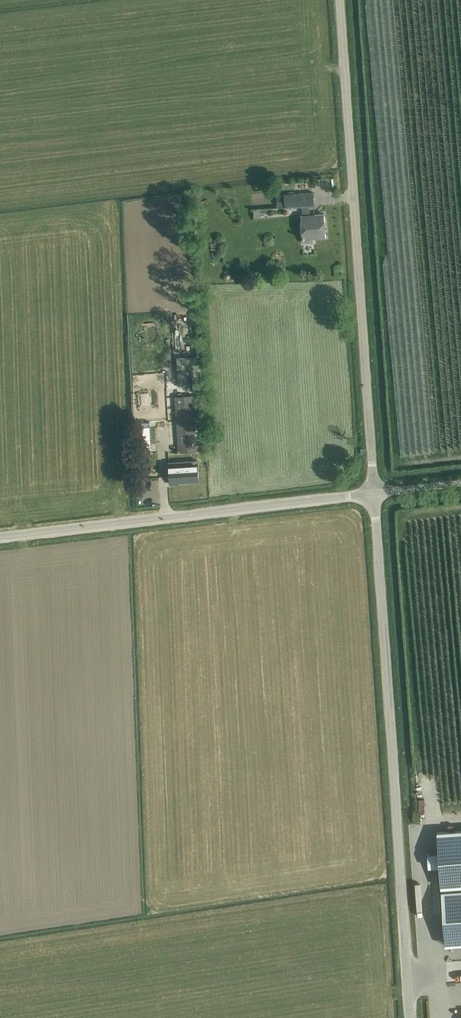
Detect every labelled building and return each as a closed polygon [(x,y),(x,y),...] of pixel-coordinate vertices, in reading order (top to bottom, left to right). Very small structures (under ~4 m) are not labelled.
[(313,192),(284,194),(277,195),(278,208),(302,206),(302,215),(300,215),(303,243),(314,242),(313,238),(326,237),(325,214),(310,215),(309,206),(314,205),(313,192)] [(198,368),(198,355),(175,356),(175,368),(198,368)] [(179,451),(197,450),(193,395),(175,397),(179,451)] [(138,422),(139,446),(151,446),(150,422),(138,422)] [(199,480),(198,470),(198,464),(169,466),(170,473),(170,483),(176,483),(176,484),(179,483),(179,482),(199,480)] [(437,832),(439,853),(428,854),(429,867),(440,866),(441,887),(460,886),(460,830),(437,832)] [(443,892),(446,945),(460,943),(460,890),(443,892)]
